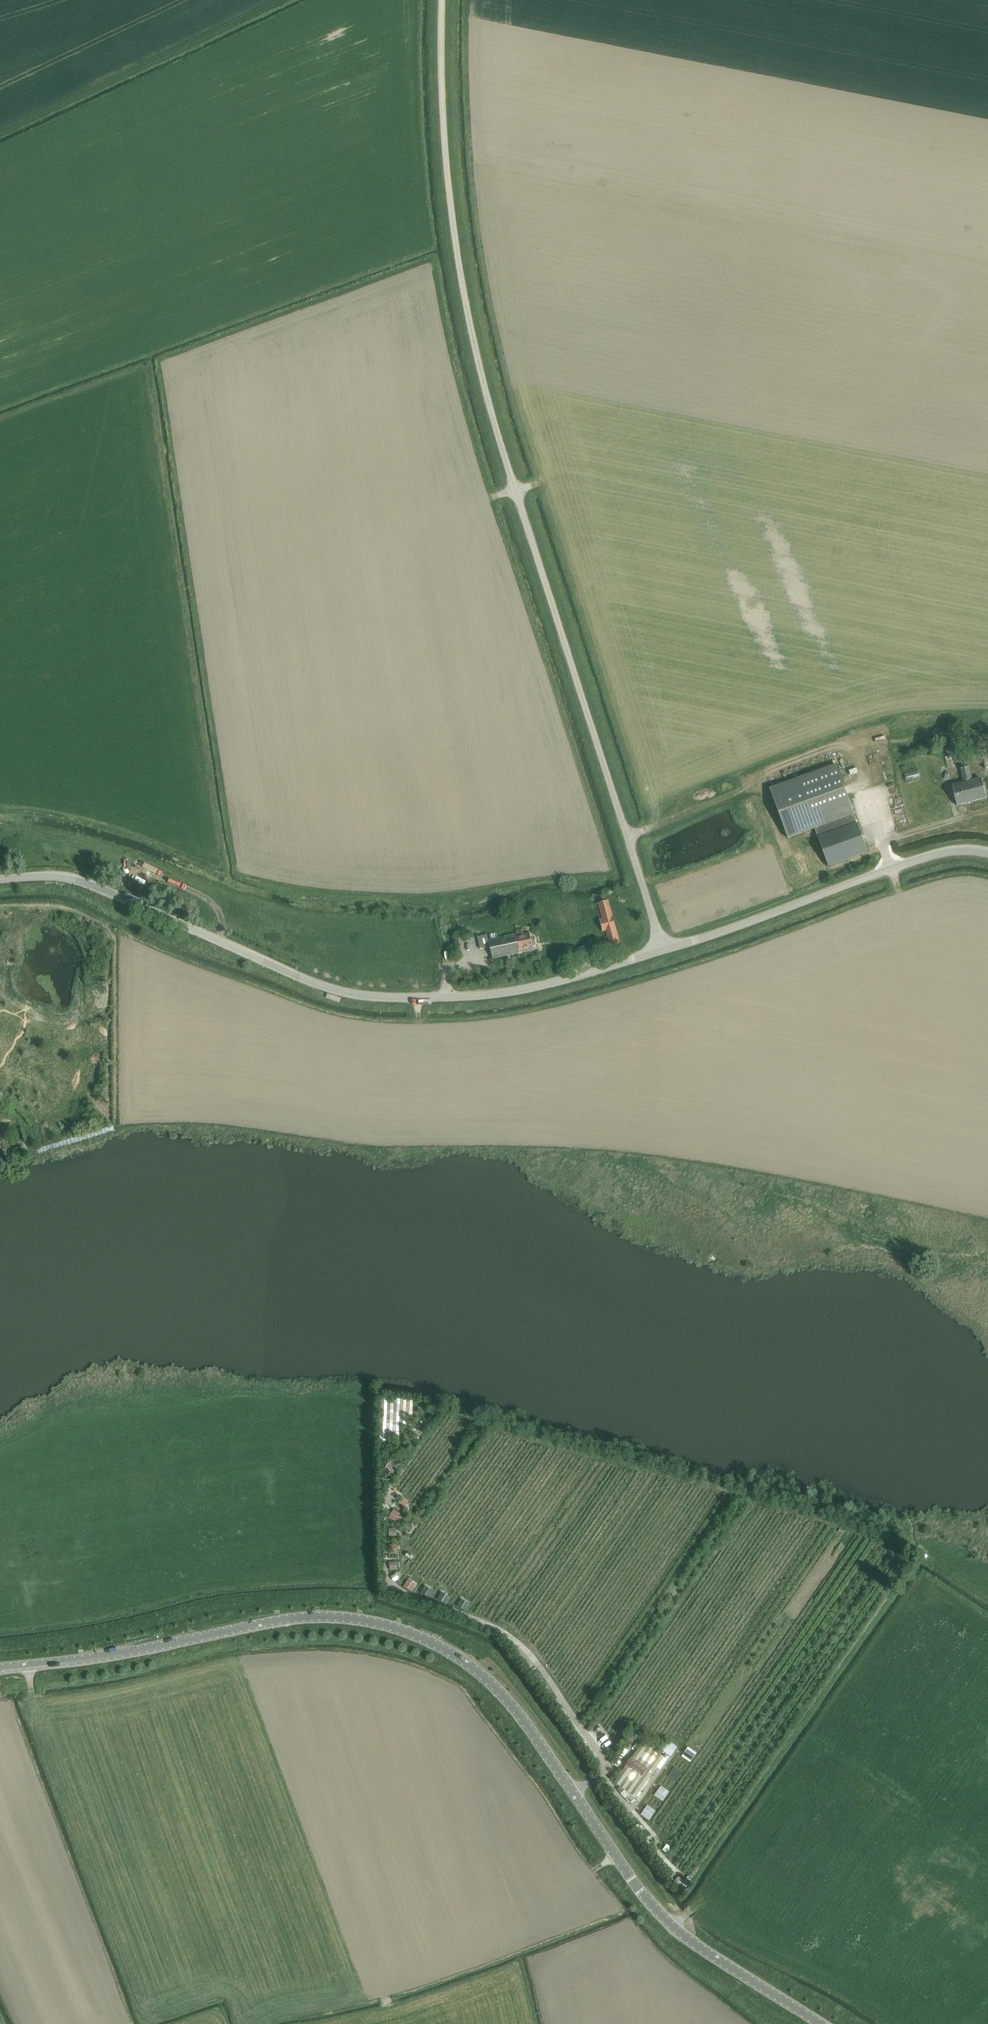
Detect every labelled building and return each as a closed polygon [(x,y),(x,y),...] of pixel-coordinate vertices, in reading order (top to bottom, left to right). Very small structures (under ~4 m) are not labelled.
[(828,867),(868,852),(858,824),(857,824),(853,815),(854,814),(836,765),(770,789),(788,839),(815,829),(828,867)] [(952,786),(957,806),(986,798),(981,779),(972,781),(969,767),(960,769),(964,783),(952,786)] [(609,901),(599,904),(603,920),(600,920),(603,932),(606,931),(610,947),(620,944),(609,901)] [(517,934),(498,939),(497,933),(489,935),(491,940),(489,941),(487,935),(478,938),(481,949),(490,947),(493,959),(513,955),(534,951),(530,933),(523,935),(522,930),(516,932),(517,934)] [(380,1434),(400,1434),(400,1424),(407,1425),(408,1399),(381,1398),(380,1434)] [(394,1511),(390,1517),(394,1520),(399,1514),(394,1511)] [(408,1582),(405,1587),(411,1591),(414,1586),(408,1582)] [(426,1589),(423,1593),(429,1597),(432,1593),(426,1589)] [(442,1595),(439,1599),(445,1604),(448,1599),(442,1595)] [(462,1602),(459,1606),(465,1610),(468,1606),(462,1602)] [(648,1769),(648,1768),(652,1761),(649,1759),(650,1758),(645,1754),(640,1762),(632,1757),(626,1765),(642,1777),(648,1769)]
